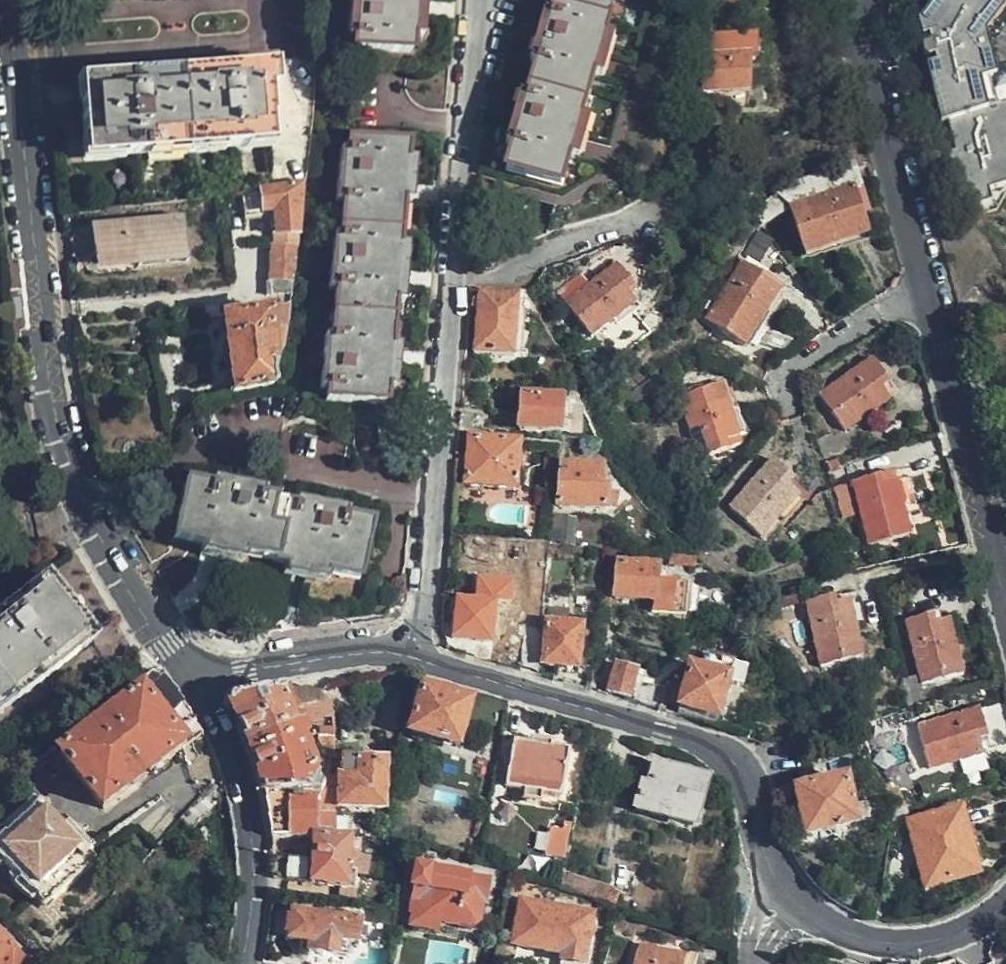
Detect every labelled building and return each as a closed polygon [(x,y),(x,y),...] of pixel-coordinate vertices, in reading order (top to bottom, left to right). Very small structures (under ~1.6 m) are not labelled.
[(348,35),(356,36),(355,46),(412,49),(416,0),(350,0),(348,35)] [(613,0),(555,0),(552,11),(544,9),(529,62),(536,65),(523,112),(516,110),(502,159),(509,161),(505,173),(559,188),(613,0)] [(986,192),(1005,188),(1005,0),(936,0),(933,4),(941,31),(946,29),(965,106),(972,104),(981,138),(974,139),(986,192)] [(752,94),(753,48),(735,47),(735,58),(718,58),(717,93),(752,94)] [(267,120),(265,91),(271,90),(269,72),(239,73),(239,71),(210,72),(210,75),(164,78),(147,79),(147,76),(119,78),(120,81),(85,82),(89,155),(123,154),(123,157),(152,156),(152,153),(214,149),(213,151),(244,150),(244,146),(264,145),(262,120),(267,120)] [(395,277),(398,243),(402,191),(405,144),(347,140),(346,151),(338,151),(334,203),(342,204),(338,252),(331,251),(327,304),(335,305),(331,353),(324,353),(320,405),(328,405),(328,418),(385,421),(389,382),(392,337),(395,277)] [(756,211),(764,223),(791,212),(807,256),(865,234),(851,189),(858,187),(852,168),(776,194),(756,211)] [(274,234),(296,235),(300,182),(259,187),(262,211),(273,210),(274,234)] [(186,263),(180,218),(92,226),(95,256),(133,253),(135,268),(186,263)] [(265,296),(289,294),(295,247),(269,247),(269,282),(265,282),(265,296)] [(588,333),(632,303),(624,291),(633,285),(616,261),(563,298),(588,333)] [(748,265),(719,311),(731,318),(726,327),(748,341),(783,287),(748,265)] [(519,312),(537,308),(527,290),(520,293),(480,288),(475,350),(514,354),(519,312)] [(221,316),(232,392),(272,385),(270,350),(282,350),(288,308),(221,316)] [(890,399),(881,385),(888,381),(873,357),(819,391),(842,429),(890,399)] [(738,437),(717,383),(678,398),(703,459),(728,449),(725,442),(738,437)] [(586,436),(597,436),(589,422),(575,388),(564,388),(562,397),(523,395),(520,426),(562,430),(563,434),(586,436)] [(829,430),(813,435),(820,455),(844,447),(839,432),(831,435),(829,430)] [(519,442),(471,438),(467,483),(515,487),(519,442)] [(876,453),(877,470),(904,467),(909,521),(939,518),(936,482),(918,483),(915,449),(876,453)] [(757,537),(800,488),(769,460),(726,508),(757,537)] [(605,507),(607,489),(599,488),(601,469),(563,465),(561,504),(605,507)] [(912,534),(898,479),(888,481),(886,472),(853,482),(865,522),(871,545),(912,534)] [(360,581),(373,525),(346,518),(348,511),(297,499),(295,507),(261,499),(263,493),(213,481),(211,489),(186,483),(174,541),(360,581)] [(574,539),(579,514),(558,510),(554,535),(574,539)] [(687,554),(671,553),(670,562),(686,564),(687,554)] [(695,555),(687,554),(686,564),(695,564),(695,555)] [(689,584),(689,581),(658,579),(659,566),(644,566),(645,561),(620,560),(617,591),(655,594),(654,606),(687,609),(687,607),(689,584)] [(39,579),(0,609),(0,710),(88,641),(39,579)] [(701,586),(689,584),(687,607),(699,606),(701,586)] [(601,590),(600,606),(610,606),(612,591),(601,590)] [(864,625),(854,592),(807,605),(824,666),(864,655),(858,627),(864,625)] [(453,651),(492,663),(497,602),(458,598),(453,651)] [(558,682),(566,684),(566,675),(579,675),(583,627),(555,624),(556,610),(545,610),(543,633),(549,634),(547,663),(559,667),(558,682)] [(965,672),(949,617),(935,621),(933,613),(907,619),(925,683),(965,672)] [(719,716),(734,661),(709,655),(704,671),(694,668),(683,705),(719,716)] [(635,704),(650,691),(635,686),(638,672),(617,666),(608,696),(635,704)] [(319,805),(326,788),(322,786),(322,781),(316,779),(312,778),(314,776),(317,773),(318,770),(318,766),(315,759),(306,738),(308,735),(304,724),(302,719),(299,719),(294,705),(322,704),(322,691),(306,688),(303,688),(287,690),(257,694),(237,697),(233,704),(232,707),(240,719),(246,733),(255,756),(262,779),(269,814),(272,837),(282,837),(312,838),(313,836),(318,835),(318,816),(319,805)] [(460,745),(469,703),(450,698),(424,690),(412,732),(460,745)] [(106,718),(96,725),(60,754),(103,810),(186,746),(141,691),(106,718)] [(323,717),(335,717),(335,701),(322,691),(322,704),(323,717)] [(302,719),(304,724),(323,723),(323,717),(322,704),(294,705),(299,719),(302,719)] [(90,717),(96,725),(106,718),(99,710),(90,717)] [(990,738),(983,710),(924,726),(920,727),(931,768),(984,755),(981,740),(990,738)] [(563,787),(570,752),(553,748),(553,743),(534,740),(532,745),(516,742),(508,786),(516,788),(561,796),(563,787)] [(318,816),(334,815),(335,805),(358,805),(385,806),(387,771),(387,764),(386,762),(360,760),(360,757),(344,757),(342,778),(330,778),(326,788),(319,805),(318,816)] [(696,814),(708,781),(659,763),(651,788),(645,786),(639,806),(693,822),(696,814)] [(870,819),(864,791),(851,794),(847,778),(799,789),(808,833),(823,829),(822,835),(823,840),(826,844),(831,847),(836,846),(842,842),(845,838),(845,834),(842,825),(870,819)] [(42,792),(34,798),(67,840),(74,835),(67,825),(42,792)] [(89,854),(74,835),(67,840),(34,798),(0,824),(0,845),(44,901),(91,863),(87,857),(89,854)] [(980,870),(963,806),(912,819),(927,885),(980,870)] [(360,837),(360,816),(334,815),(318,816),(318,835),(343,837),(360,837)] [(74,835),(89,854),(95,850),(74,819),(67,825),(74,835)] [(360,847),(360,837),(343,837),(318,835),(313,836),(312,838),(312,844),(305,844),(304,862),(285,860),(274,859),(274,879),(314,883),(356,887),(357,860),(351,860),(350,847),(360,847)] [(411,925),(439,930),(441,922),(461,925),(467,926),(473,926),(476,925),(480,921),(481,916),(483,904),(486,903),(490,882),(446,873),(418,869),(410,911),(413,912),(411,925)] [(563,889),(614,905),(619,893),(565,875),(563,889)] [(586,963),(594,917),(574,913),(521,904),(513,945),(562,954),(561,960),(586,963)] [(357,939),(359,924),(360,919),(319,914),(293,911),(291,918),(287,918),(285,932),(289,933),(289,939),(308,942),(308,950),(338,954),(341,938),(357,939)] [(441,922),(439,930),(438,936),(457,939),(461,925),(441,922)] [(0,933),(0,963),(28,963),(0,933)] [(698,954),(689,951),(687,955),(642,943),(637,963),(695,963),(698,954)]
